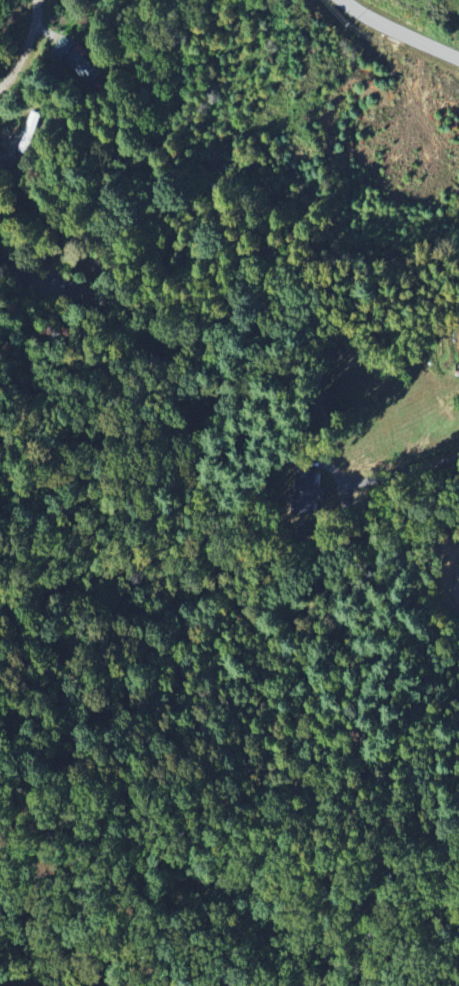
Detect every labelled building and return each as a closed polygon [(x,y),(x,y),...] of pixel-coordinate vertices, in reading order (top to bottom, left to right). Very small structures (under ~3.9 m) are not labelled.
[(89,86),(100,74),(74,49),(62,61),(89,86)] [(41,115),(32,112),(18,150),(27,153),(41,115)]
